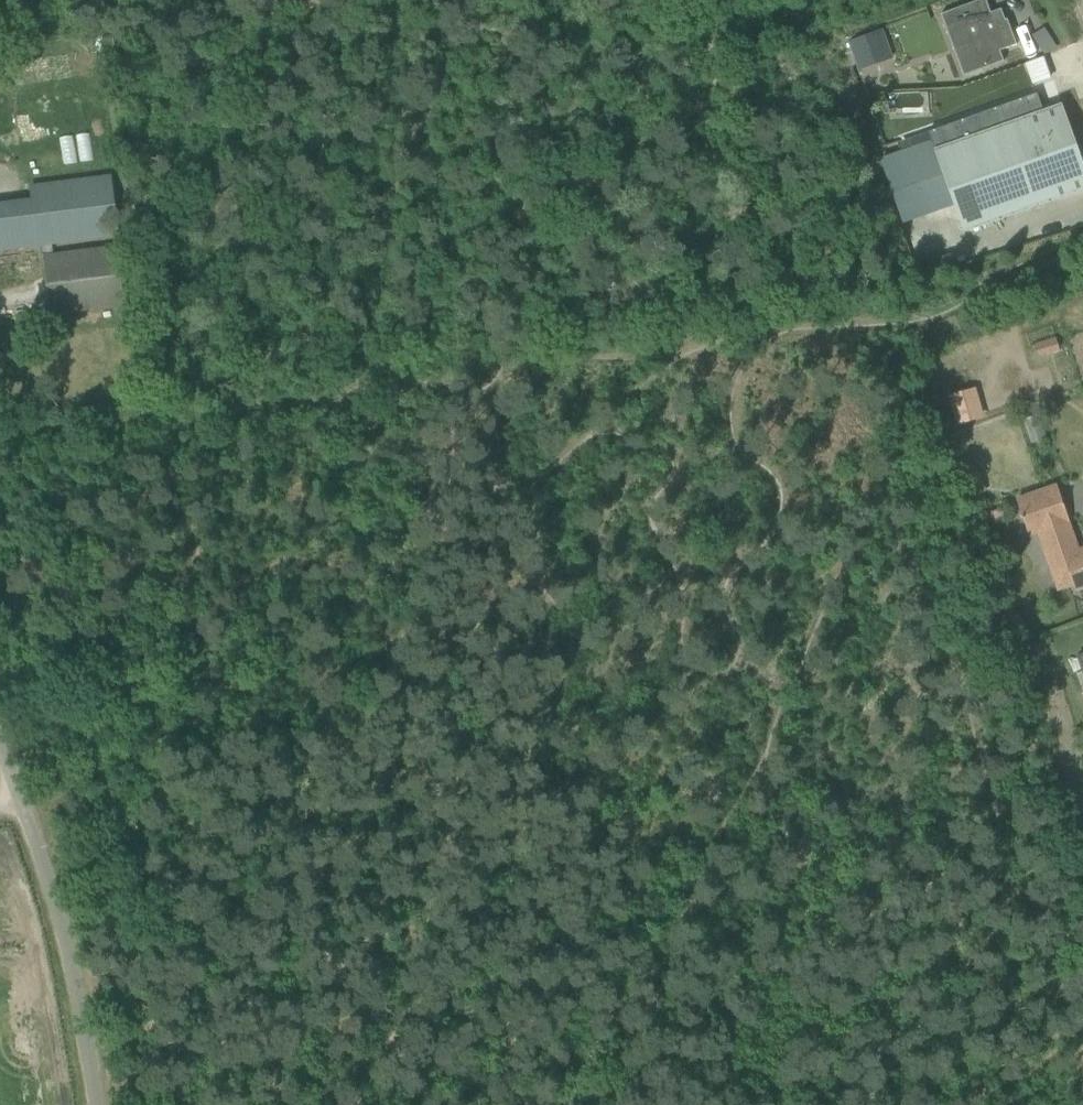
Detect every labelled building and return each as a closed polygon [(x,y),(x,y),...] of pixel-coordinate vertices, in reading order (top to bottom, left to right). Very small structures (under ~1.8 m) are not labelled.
[(941,15),(954,49),(970,43),(980,70),(1004,61),(1000,51),(1017,45),(1009,25),(1008,26),(1001,9),(991,13),(986,0),(980,0),(941,15)] [(1024,62),(1034,92),(1053,86),(1042,56),(1024,62)] [(929,132),(932,140),(936,152),(944,173),(955,206),(964,230),(1082,187),(1082,163),(1082,161),(1078,162),(1073,150),(1078,148),(1063,107),(1045,113),(1038,93),(929,132)] [(908,149),(880,158),(892,192),(903,224),(955,206),(944,173),(936,152),(932,140),(908,149)] [(53,183),(32,186),(32,191),(33,200),(39,246),(41,258),(43,257),(51,316),(129,306),(121,245),(54,254),(52,244),(120,235),(112,176),(53,183)] [(976,387),(948,395),(956,425),(984,417),(976,387)] [(982,474),(971,477),(976,494),(986,491),(982,474)] [(1058,592),(1074,587),(1075,590),(1082,587),(1082,549),(1078,550),(1068,521),(1069,520),(1058,486),(1015,501),(1028,538),(1038,534),(1058,592)] [(1019,613),(1005,621),(1010,630),(1025,622),(1019,613)]
